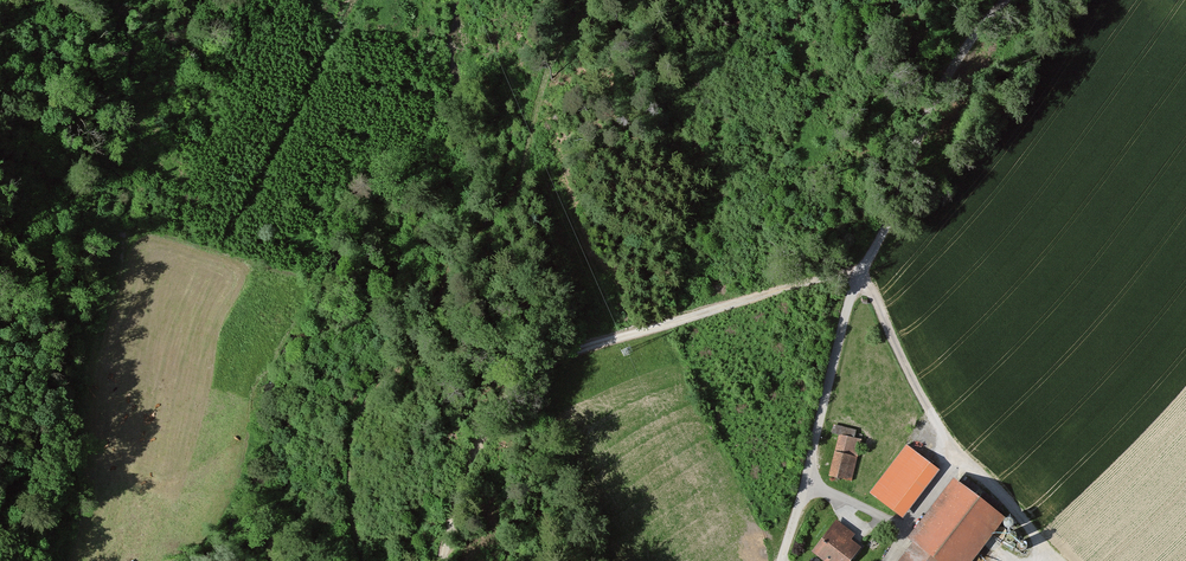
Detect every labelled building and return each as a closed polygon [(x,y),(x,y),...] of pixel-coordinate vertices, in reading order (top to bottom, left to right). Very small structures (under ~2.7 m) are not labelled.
[(829,439),(835,441),(826,480),(848,485),(854,460),(849,459),(855,433),(832,428),(829,439)] [(866,496),(899,521),(935,473),(903,448),(866,496)] [(949,481),(903,540),(910,545),(898,560),(970,560),(1001,522),(949,481)] [(833,523),(808,554),(817,560),(848,560),(856,551),(846,543),(851,537),(833,523)]
